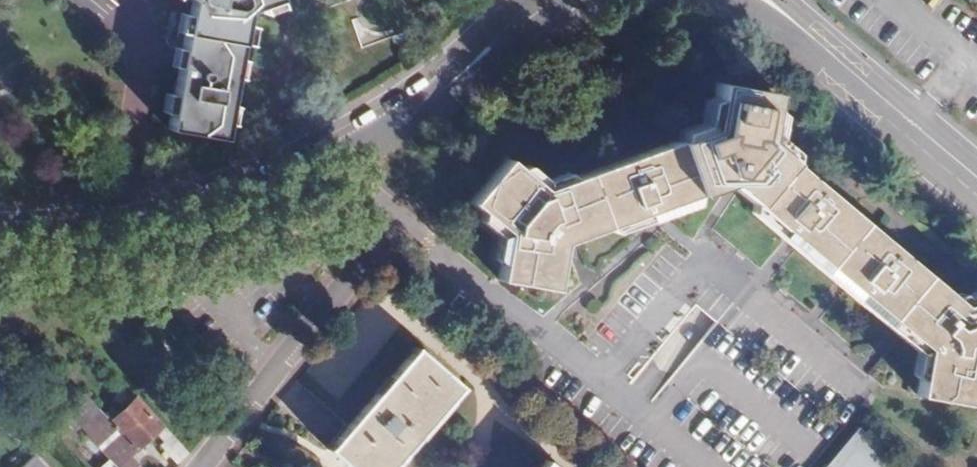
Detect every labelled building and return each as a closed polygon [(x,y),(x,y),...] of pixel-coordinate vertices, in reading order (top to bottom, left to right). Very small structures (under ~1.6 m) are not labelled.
[(275,0),(177,0),(188,10),(166,135),(223,145),(246,19),(278,7),(275,0)] [(961,304),(879,236),(760,137),(768,91),(711,81),(704,127),(539,186),(501,158),(467,201),(503,230),(496,277),(553,287),(561,241),(726,181),(924,346),(918,395),(973,403),(976,374),(976,298),(961,304)] [(345,426),(326,449),(346,466),(389,466),(407,446),(458,387),(414,349),(345,426)] [(186,450),(135,397),(107,421),(81,394),(61,411),(76,427),(87,439),(113,466),(117,466),(125,460),(152,436),(159,442),(155,446),(175,464),(186,450)] [(61,411),(53,402),(48,407),(56,416),(61,411)] [(61,411),(56,416),(70,431),(76,427),(61,411)] [(856,429),(823,466),(901,466),(856,429)] [(87,439),(73,450),(89,466),(113,466),(87,439)] [(22,461),(28,466),(44,466),(31,453),(22,461)]
